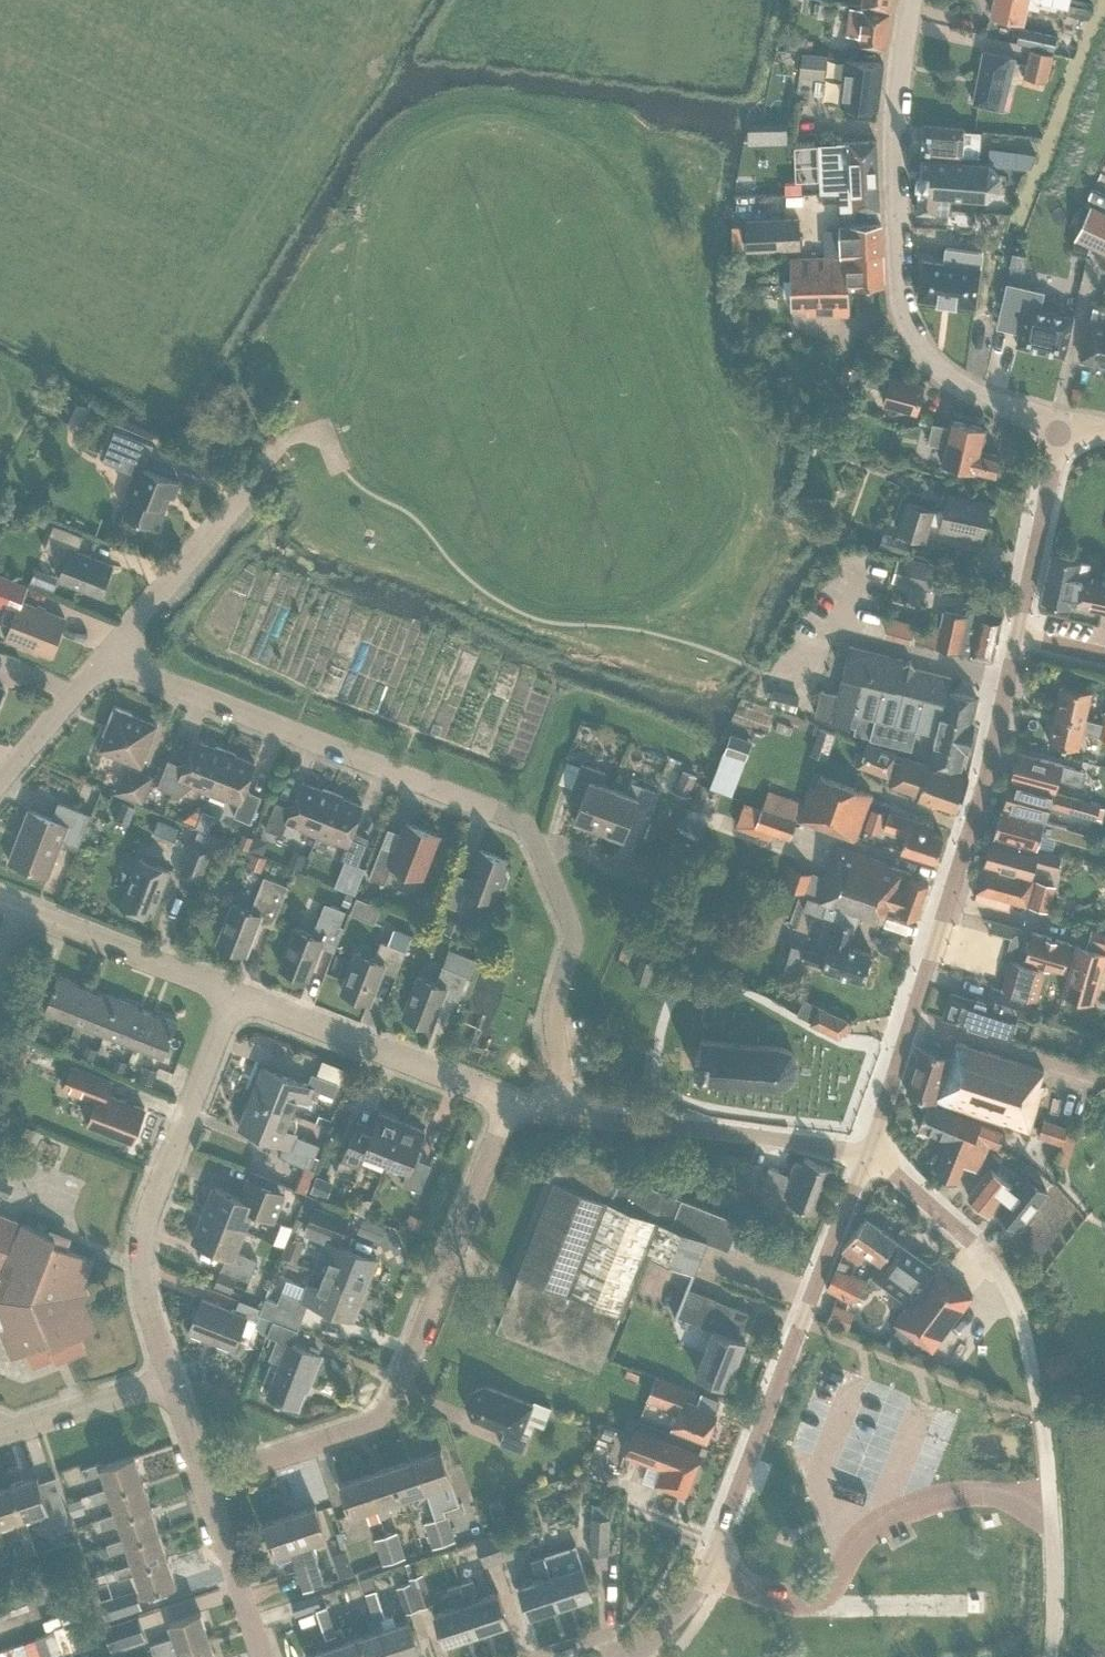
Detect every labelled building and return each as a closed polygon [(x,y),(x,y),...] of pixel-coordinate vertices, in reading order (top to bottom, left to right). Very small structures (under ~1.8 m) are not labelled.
[(862,6),(891,11),(893,0),(863,0),(862,6)] [(1026,8),(1039,10),(1041,3),(1052,5),(1053,0),(994,0),(991,13),(1023,21),(1026,8)] [(1067,9),(1068,3),(1084,7),(1084,1),(1079,0),(1053,0),(1052,5),(1067,9)] [(1087,18),(1091,9),(1084,7),(1068,3),(1067,9),(1066,13),(1087,18)] [(859,46),(886,49),(890,13),(850,8),(846,34),(860,35),(859,46)] [(1041,49),(1074,58),(1082,33),(1057,26),(1036,22),(1033,31),(1020,28),(1017,43),(1041,49)] [(809,51),(810,42),(789,39),(788,49),(809,51)] [(1045,82),(1053,54),(1030,48),(1022,76),(1045,82)] [(1017,57),(984,51),(973,103),(1006,110),(1017,57)] [(827,55),(803,52),(800,76),(824,78),(827,55)] [(845,58),(839,105),(855,107),(878,110),(884,64),(845,58)] [(771,136),(772,129),(768,123),(761,122),(755,126),(755,134),(760,140),(766,141),(771,136)] [(958,129),(923,126),(921,154),(956,157),(958,129)] [(841,193),(842,212),(880,210),(877,141),(837,144),(840,178),(817,179),(817,194),(841,193)] [(990,148),(988,163),(989,163),(1016,167),(1018,151),(990,148)] [(947,217),(949,196),(986,199),(998,188),(999,175),(989,163),(988,163),(921,158),(920,171),(918,171),(917,181),(919,182),(917,213),(935,214),(935,216),(947,217)] [(1075,239),(1104,253),(1104,213),(1090,206),(1075,239)] [(809,251),(808,222),(755,224),(756,253),(809,251)] [(839,227),(841,257),(841,263),(861,262),(861,254),(883,253),(881,225),(839,227)] [(1008,260),(1029,263),(1032,237),(1010,235),(1008,260)] [(923,259),(918,298),(937,301),(937,302),(947,303),(954,249),(945,248),(943,262),(923,259)] [(957,303),(975,306),(982,253),(954,249),(947,303),(957,304),(957,303)] [(861,262),(841,263),(841,257),(791,260),(791,308),(807,309),(807,315),(849,315),(849,288),(884,286),(883,253),(861,254),(861,262)] [(1104,365),(1104,310),(1093,308),(1090,320),(1081,360),(1104,365)] [(1072,321),(1025,310),(1017,345),(1064,356),(1072,321)] [(846,365),(840,382),(855,387),(861,370),(846,365)] [(916,412),(924,386),(891,377),(891,378),(869,372),(866,384),(887,390),(884,403),(916,412)] [(241,402),(250,387),(238,380),(230,395),(241,402)] [(97,408),(66,393),(57,411),(86,427),(97,408)] [(232,425),(221,419),(213,433),(223,440),(232,425)] [(928,443),(945,447),(941,463),(996,475),(1000,456),(981,451),(986,428),(951,420),(949,427),(932,423),(928,443)] [(147,460),(147,461),(153,445),(115,430),(103,461),(135,474),(127,493),(132,495),(125,514),(157,527),(169,495),(173,497),(179,482),(144,468),(147,460)] [(819,451),(810,448),(808,457),(818,459),(819,451)] [(932,523),(942,525),(942,528),(982,537),(990,502),(948,493),(944,512),(909,505),(902,535),(928,540),(932,523)] [(20,520),(23,511),(0,502),(0,513),(20,520)] [(34,514),(32,521),(44,526),(47,519),(34,514)] [(44,549),(67,558),(58,579),(100,595),(112,564),(77,550),(83,536),(54,524),(44,549)] [(883,533),(879,545),(905,553),(909,541),(883,533)] [(931,590),(938,566),(898,555),(892,580),(931,590)] [(1087,579),(1090,564),(1052,556),(1042,600),(1071,607),(1072,604),(1104,611),(1104,582),(1087,579)] [(8,602),(15,605),(17,599),(23,584),(0,575),(0,599),(8,602)] [(51,656),(65,619),(21,601),(6,638),(51,656)] [(892,608),(886,629),(913,636),(918,614),(892,608)] [(940,625),(920,621),(915,642),(993,660),(1003,615),(970,608),(969,615),(943,610),(940,625)] [(937,733),(942,716),(971,724),(977,698),(949,691),(952,678),(902,665),(903,659),(851,646),(843,674),(844,675),(839,694),(821,690),(815,714),(833,718),(832,720),(856,726),(854,733),(912,748),(917,728),(937,733)] [(1092,691),(1061,684),(1055,713),(1085,720),(1086,719),(1092,691)] [(772,688),(769,705),(795,711),(799,694),(772,688)] [(100,750),(141,766),(157,725),(131,714),(132,712),(115,705),(109,718),(112,719),(100,750)] [(1102,722),(1086,719),(1085,720),(1055,713),(1049,741),(1079,748),(1083,732),(1099,735),(1099,737),(1104,739),(1104,724),(1102,723),(1102,722)] [(971,724),(942,716),(937,733),(930,761),(961,768),(965,751),(970,752),(975,733),(970,731),(971,724)] [(820,728),(811,753),(826,759),(835,734),(820,728)] [(731,800),(753,742),(730,733),(708,791),(731,800)] [(225,752),(195,740),(185,766),(168,760),(158,786),(175,793),(180,780),(210,791),(225,752)] [(863,754),(859,764),(859,765),(858,766),(888,777),(897,754),(867,743),(863,754)] [(251,823),(261,796),(245,790),(255,763),(225,752),(210,791),(239,803),(234,816),(251,823)] [(568,752),(565,760),(567,760),(575,763),(577,755),(568,752)] [(856,752),(852,762),(859,765),(859,764),(863,754),(856,752)] [(1011,779),(1055,791),(1059,779),(1080,785),(1084,771),(1018,753),(1011,779)] [(893,789),(921,797),(920,801),(959,813),(969,780),(903,758),(893,789)] [(606,773),(581,763),(572,789),(584,794),(575,819),(599,828),(614,788),(602,784),(606,773)] [(142,802),(147,788),(152,775),(125,765),(115,792),(142,802)] [(680,773),(673,791),(687,796),(694,779),(680,773)] [(819,776),(814,789),(809,788),(804,802),(770,790),(764,809),(856,842),(873,796),(819,776)] [(1046,820),(1050,805),(1078,813),(1078,812),(1091,815),(1094,804),(1081,801),(1082,800),(1011,780),(1003,807),(1046,820)] [(292,808),(276,802),(265,829),(282,836),(288,822),(317,834),(332,794),(303,782),(292,808)] [(633,812),(646,817),(655,791),(631,782),(627,793),(614,788),(599,828),(624,837),(633,812)] [(147,788),(142,802),(155,807),(160,793),(147,788)] [(346,845),(341,859),(358,866),(369,839),(352,832),(362,805),(332,794),(317,834),(346,845)] [(29,809),(9,861),(48,877),(61,844),(77,851),(91,815),(58,802),(52,818),(29,809)] [(122,802),(119,811),(133,816),(136,808),(122,802)] [(871,808),(865,830),(879,834),(886,813),(871,808)] [(797,821),(764,809),(757,828),(791,841),(797,821)] [(994,836),(1038,850),(1042,835),(1063,841),(1067,829),(1001,809),(994,836)] [(196,810),(183,820),(196,825),(201,812),(196,810)] [(884,828),(906,835),(901,850),(936,861),(943,837),(931,833),(934,826),(889,812),(884,828)] [(157,820),(151,835),(174,844),(179,829),(157,820)] [(384,883),(391,865),(422,877),(438,835),(407,823),(396,851),(382,845),(369,878),(384,883)] [(238,845),(249,849),(253,839),(253,838),(243,834),(238,845)] [(1030,878),(1034,864),(1057,870),(1060,857),(993,838),(985,865),(1030,878)] [(249,849),(267,856),(271,846),(253,839),(249,849)] [(194,841),(181,874),(199,881),(212,848),(194,841)] [(818,902),(883,923),(888,908),(917,918),(929,884),(908,878),(910,872),(835,849),(818,902)] [(508,876),(506,871),(504,871),(508,860),(481,850),(470,879),(456,874),(445,904),(470,914),(477,894),(493,901),(498,887),(500,887),(505,885),(508,876)] [(293,851),(288,865),(302,870),(307,856),(293,851)] [(253,852),(247,866),(261,872),(267,858),(253,852)] [(169,869),(140,857),(122,905),(151,916),(169,869)] [(814,874),(790,864),(783,884),(807,894),(814,874)] [(1033,880),(984,867),(975,899),(993,904),(995,897),(1000,898),(998,906),(1009,909),(1011,901),(1026,905),(1033,880)] [(245,954),(258,921),(273,927),(289,886),(264,877),(251,910),(234,903),(218,943),(245,954)] [(1036,885),(1030,907),(1048,912),(1054,890),(1036,885)] [(356,891),(352,909),(378,915),(382,898),(356,891)] [(346,893),(342,904),(349,907),(353,896),(346,893)] [(280,967),(307,978),(320,946),(334,951),(344,927),(340,925),(346,911),(325,903),(313,934),(296,927),(280,967)] [(1022,940),(1023,918),(992,915),(991,938),(1022,940)] [(456,935),(461,923),(450,918),(444,931),(456,935)] [(838,920),(832,941),(830,941),(826,956),(804,950),(801,960),(822,967),(822,969),(864,982),(872,954),(848,946),(855,925),(838,920)] [(388,925),(382,942),(375,959),(358,952),(342,992),(369,1002),(382,970),(397,976),(406,951),(412,934),(388,925)] [(1094,1001),(1104,960),(1104,932),(1092,929),(1087,947),(1076,944),(1063,992),(1094,1001)] [(1046,971),(1056,973),(1057,968),(1063,970),(1070,944),(1033,933),(1025,960),(1045,965),(1046,971)] [(467,977),(472,978),(472,979),(480,960),(450,948),(437,983),(419,976),(404,1016),(431,1026),(444,994),(458,1000),(467,977)] [(795,978),(801,961),(789,957),(783,974),(795,978)] [(652,965),(639,961),(633,983),(647,985),(652,965)] [(1003,988),(1036,998),(1043,976),(1044,970),(1012,961),(1003,988)] [(83,984),(59,975),(44,1011),(75,1023),(88,989),(82,986),(83,984)] [(1016,1014),(1024,1017),(1030,998),(992,987),(987,1001),(976,998),(975,1001),(950,993),(943,1018),(1009,1038),(1016,1014)] [(118,998),(106,994),(106,996),(88,989),(75,1023),(104,1035),(118,998)] [(147,1012),(137,1008),(138,1006),(118,998),(104,1035),(134,1046),(147,1012)] [(796,1015),(811,1022),(811,1023),(840,1037),(842,1032),(846,1034),(851,1023),(848,1021),(848,1020),(819,1006),(819,1005),(804,998),(796,1015)] [(164,1058),(178,1022),(162,1015),(161,1018),(147,1012),(134,1046),(164,1058)] [(22,1019),(18,1032),(36,1039),(40,1025),(22,1019)] [(698,1080),(773,1086),(785,1082),(794,1074),(796,1062),(789,1051),(778,1047),(701,1040),(701,1049),(697,1049),(697,1053),(696,1060),(696,1067),(695,1071),(699,1071),(698,1080)] [(1043,1071),(956,1042),(951,1057),(923,1048),(917,1065),(916,1064),(912,1075),(914,1076),(908,1093),(1028,1132),(1042,1086),(1038,1085),(1043,1071)] [(13,1043),(6,1061),(14,1064),(21,1047),(19,1046),(13,1043)] [(98,1052),(88,1046),(82,1058),(93,1063),(98,1052)] [(116,1058),(112,1070),(123,1075),(128,1063),(116,1058)] [(97,1101),(88,1125),(132,1142),(145,1109),(106,1094),(111,1081),(72,1066),(63,1088),(97,1101)] [(145,1066),(140,1081),(153,1085),(158,1071),(145,1066)] [(308,1086),(262,1068),(251,1098),(291,1114),(297,1099),(308,1104),(313,1089),(333,1097),(339,1084),(312,1074),(308,1086)] [(297,1126),(296,1119),(290,1116),(291,1114),(251,1098),(239,1128),(284,1146),(279,1157),(305,1168),(306,1168),(311,1170),(316,1158),(314,1157),(319,1145),(295,1136),(296,1133),(294,1132),(297,1126)] [(963,1165),(977,1171),(988,1145),(999,1149),(1005,1135),(928,1103),(918,1128),(949,1141),(936,1173),(956,1181),(963,1165)] [(356,1124),(342,1160),(359,1167),(365,1152),(387,1161),(402,1122),(379,1113),(372,1131),(356,1124)] [(1068,1127),(1044,1120),(1039,1138),(1063,1145),(1068,1127)] [(422,1150),(418,1149),(425,1131),(402,1122),(387,1161),(408,1170),(403,1184),(420,1191),(431,1164),(418,1159),(422,1150)] [(990,1214),(992,1210),(1013,1185),(996,1171),(1004,1160),(994,1152),(985,1162),(991,1169),(968,1197),(990,1214)] [(620,1315),(623,1316),(648,1253),(695,1272),(707,1241),(717,1245),(721,1234),(731,1238),(738,1221),(604,1168),(605,1159),(557,1153),(541,1193),(550,1197),(519,1274),(620,1315)] [(835,1169),(803,1157),(800,1164),(794,1161),(788,1175),(768,1167),(760,1188),(787,1199),(787,1200),(818,1212),(835,1169)] [(317,1175),(310,1192),(327,1199),(334,1182),(317,1175)] [(1024,1178),(991,1218),(1014,1237),(1047,1197),(1024,1178)] [(14,1185),(0,1179),(0,1193),(8,1197),(14,1185)] [(254,1210),(274,1219),(284,1194),(248,1179),(240,1198),(215,1188),(204,1216),(245,1232),(254,1210)] [(301,1203),(305,1193),(291,1188),(287,1197),(301,1203)] [(306,1194),(300,1209),(309,1213),(313,1204),(322,1207),(323,1205),(320,1199),(306,1194)] [(305,1233),(325,1241),(319,1255),(330,1259),(324,1274),(366,1290),(377,1260),(337,1244),(347,1218),(315,1207),(305,1233)] [(410,1212),(405,1225),(417,1230),(423,1217),(410,1212)] [(0,1213),(0,1270),(19,1221),(0,1213)] [(227,1255),(222,1270),(250,1281),(258,1261),(237,1253),(245,1232),(204,1216),(194,1242),(227,1255)] [(364,1218),(358,1233),(380,1242),(386,1226),(364,1218)] [(867,1252),(881,1262),(897,1241),(865,1218),(842,1251),(859,1263),(867,1252)] [(279,1221),(271,1241),(285,1247),(293,1227),(279,1221)] [(12,1358),(26,1352),(33,1367),(62,1354),(64,1360),(86,1350),(80,1337),(96,1330),(84,1300),(86,1299),(89,1294),(86,1288),(83,1287),(94,1260),(66,1249),(71,1236),(49,1228),(47,1233),(22,1223),(1,1275),(0,1275),(0,1331),(12,1358)] [(873,1278),(910,1304),(896,1324),(934,1350),(973,1296),(898,1242),(873,1278)] [(868,1281),(836,1269),(828,1290),(852,1303),(861,1290),(868,1281)] [(230,1292),(236,1279),(219,1272),(214,1286),(230,1292)] [(299,1328),(304,1314),(309,1302),(354,1320),(366,1290),(324,1274),(319,1288),(308,1284),(302,1298),(282,1291),(278,1303),(266,1298),(260,1314),(299,1328)] [(598,1368),(620,1315),(519,1274),(497,1328),(598,1368)] [(689,1288),(690,1285),(688,1285),(675,1318),(677,1318),(677,1316),(714,1330),(697,1374),(727,1385),(745,1340),(739,1338),(749,1312),(689,1288)] [(189,1332),(233,1349),(246,1317),(255,1320),(260,1309),(239,1300),(234,1311),(202,1298),(189,1332)] [(261,1333),(267,1335),(277,1339),(269,1358),(280,1363),(267,1396),(298,1408),(308,1381),(311,1381),(321,1356),(292,1345),(298,1330),(273,1320),(259,1315),(255,1324),(261,1333)] [(684,1400),(688,1389),(656,1377),(648,1399),(680,1411),(673,1428),(705,1440),(715,1415),(721,1401),(703,1395),(698,1406),(684,1400)] [(534,1401),(533,1405),(491,1389),(478,1390),(468,1399),(469,1413),(478,1422),(486,1425),(488,1421),(506,1428),(500,1444),(523,1452),(534,1424),(543,1427),(551,1407),(534,1401)] [(628,1419),(624,1428),(633,1432),(637,1422),(628,1419)] [(663,1467),(657,1483),(684,1494),(699,1455),(635,1429),(626,1454),(647,1463),(647,1461),(663,1467)] [(442,1503),(437,1486),(452,1481),(442,1450),(416,1458),(427,1489),(432,1506),(442,1503)] [(101,1462),(82,1468),(85,1478),(103,1473),(108,1488),(109,1492),(143,1481),(135,1455),(102,1466),(101,1462)] [(417,1493),(427,1489),(416,1458),(391,1467),(402,1498),(417,1493)] [(389,1514),(386,1503),(402,1498),(391,1467),(366,1475),(380,1517),(389,1514)] [(370,1523),(380,1520),(380,1517),(366,1475),(341,1483),(351,1515),(366,1510),(370,1523)] [(37,1476),(11,1485),(21,1518),(25,1516),(42,1511),(47,1528),(57,1525),(59,1532),(72,1527),(64,1504),(51,1508),(42,1482),(39,1482),(37,1476)] [(108,1488),(90,1493),(93,1503),(111,1497),(116,1513),(118,1517),(152,1506),(143,1481),(109,1492),(108,1488)] [(16,1520),(21,1537),(31,1534),(25,1516),(21,1518),(11,1485),(0,1488),(0,1525),(16,1520)] [(67,1495),(72,1509),(86,1504),(81,1490),(67,1495)] [(490,1504),(494,1517),(506,1513),(501,1500),(490,1504)] [(593,1505),(592,1518),(609,1519),(609,1505),(593,1505)] [(116,1513),(99,1519),(102,1529),(120,1523),(125,1538),(126,1542),(160,1531),(152,1506),(118,1517),(116,1513)] [(311,1542),(326,1537),(315,1506),(290,1514),(314,1588),(325,1584),(311,1542)] [(264,1523),(275,1554),(290,1549),(295,1566),(304,1592),(314,1588),(290,1514),(264,1523)] [(447,1515),(436,1519),(445,1544),(455,1541),(447,1515)] [(609,1519),(592,1518),(589,1555),(608,1556),(610,1519),(609,1519)] [(445,1544),(436,1519),(425,1522),(433,1548),(445,1544)] [(502,1524),(486,1529),(488,1537),(491,1536),(505,1531),(502,1524)] [(108,1545),(98,1548),(101,1556),(110,1553),(110,1554),(128,1548),(133,1564),(134,1567),(168,1556),(160,1531),(126,1542),(125,1538),(107,1544),(108,1545)] [(505,1531),(491,1536),(500,1562),(514,1558),(505,1531)] [(386,1535),(394,1561),(406,1557),(397,1532),(386,1535)] [(394,1561),(386,1535),(375,1539),(384,1565),(394,1561)] [(500,1562),(491,1536),(488,1537),(477,1541),(485,1568),(500,1562)] [(33,1540),(14,1546),(18,1559),(37,1553),(33,1540)] [(593,1594),(576,1545),(545,1555),(545,1556),(561,1605),(593,1594)] [(119,1579),(136,1573),(143,1594),(177,1583),(168,1556),(134,1567),(133,1564),(115,1569),(119,1579)] [(538,1579),(519,1585),(529,1615),(561,1605),(545,1556),(532,1560),(538,1579)] [(350,1562),(336,1567),(340,1579),(354,1574),(350,1562)] [(433,1605),(423,1573),(412,1577),(422,1609),(433,1605)] [(394,1625),(391,1615),(386,1616),(376,1589),(371,1576),(366,1577),(396,1656),(404,1656),(420,1652),(410,1620),(394,1625)] [(373,1632),(362,1636),(368,1656),(396,1656),(366,1577),(360,1579),(374,1621),(370,1622),(373,1632)] [(409,1578),(411,1584),(397,1589),(406,1614),(422,1609),(412,1577),(409,1578)] [(498,1592),(479,1598),(473,1580),(461,1584),(477,1633),(508,1622),(498,1592)] [(454,1607),(435,1613),(445,1643),(477,1633),(461,1584),(447,1589),(454,1607)] [(49,1626),(60,1623),(51,1585),(20,1592),(26,1619),(46,1614),(49,1626)] [(108,1618),(137,1608),(132,1594),(103,1604),(108,1618)] [(291,1603),(296,1617),(320,1608),(316,1595),(291,1603)] [(342,1629),(336,1631),(327,1606),(321,1608),(339,1656),(368,1656),(362,1636),(346,1641),(342,1629)] [(114,1643),(148,1631),(140,1608),(106,1620),(114,1643)] [(308,1654),(310,1656),(339,1656),(321,1608),(316,1609),(326,1639),(321,1640),(323,1649),(308,1654)] [(154,1656),(209,1638),(201,1612),(169,1623),(174,1637),(150,1645),(154,1656)] [(7,1641),(13,1656),(38,1656),(48,1654),(40,1630),(7,1641)] [(209,1638),(154,1656),(215,1656),(209,1638)]
